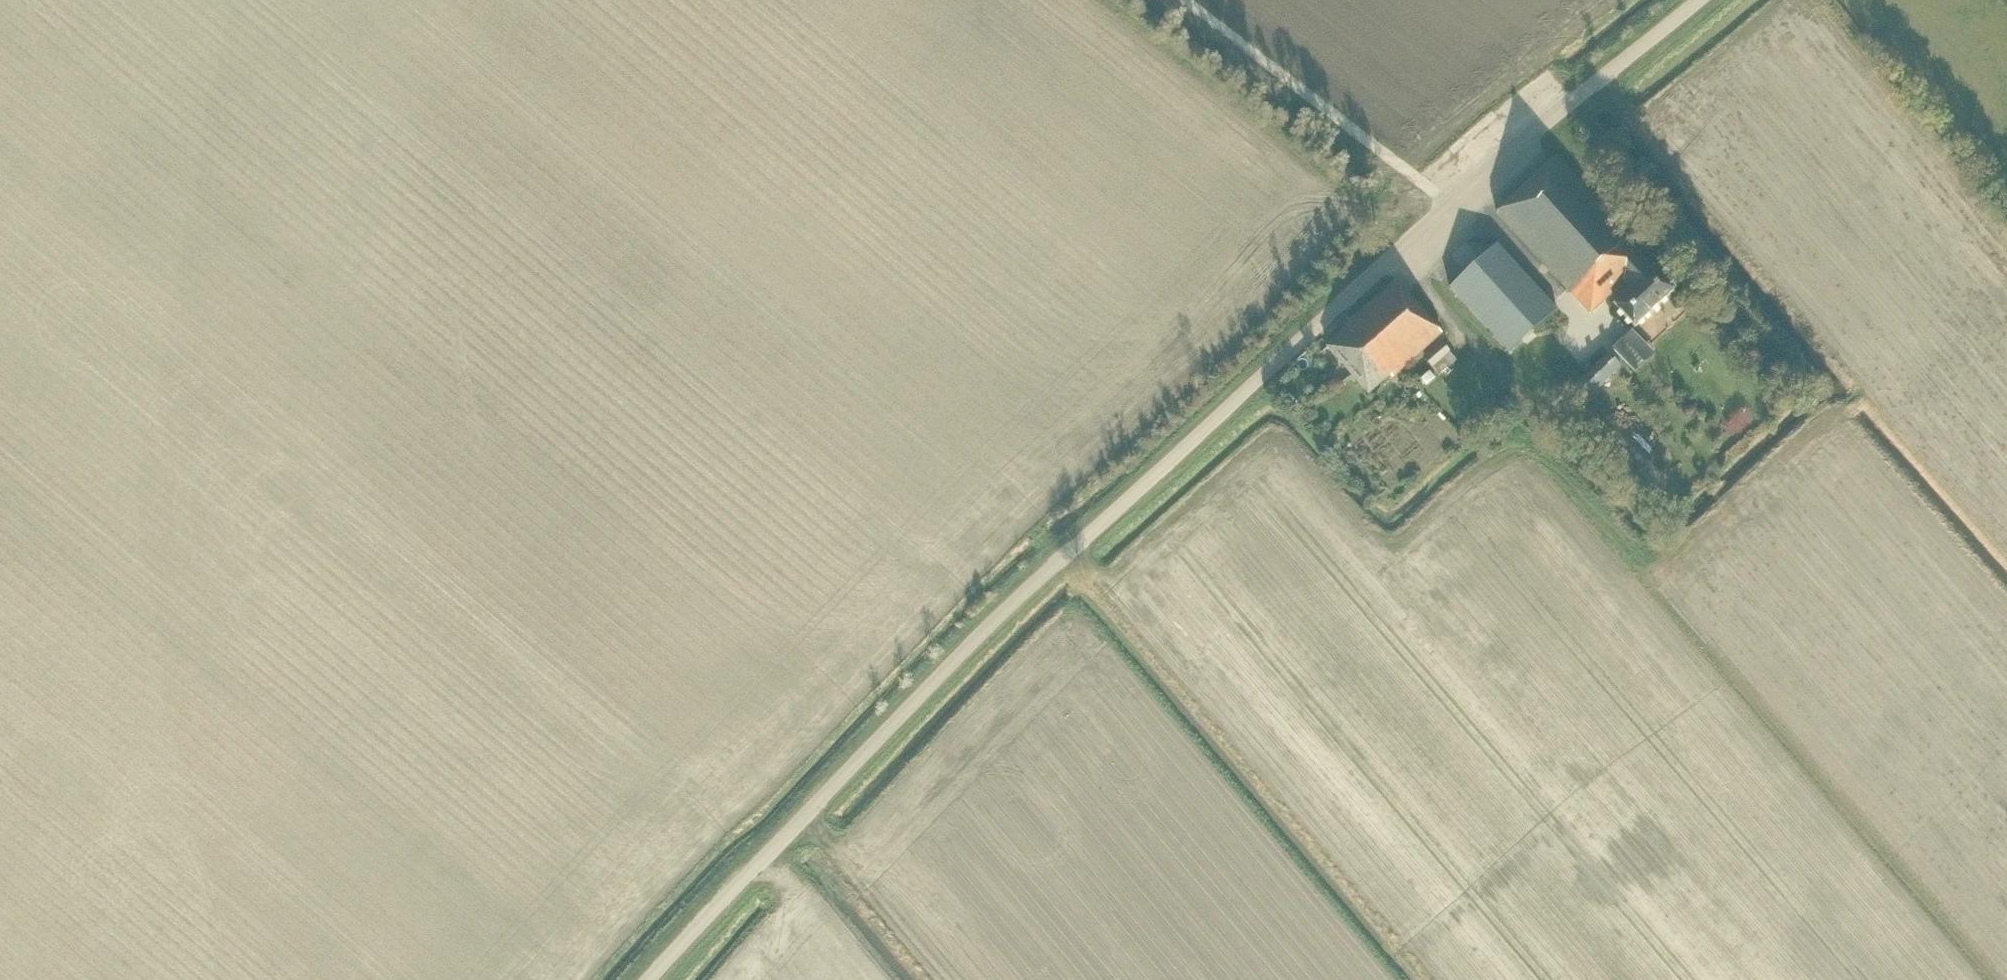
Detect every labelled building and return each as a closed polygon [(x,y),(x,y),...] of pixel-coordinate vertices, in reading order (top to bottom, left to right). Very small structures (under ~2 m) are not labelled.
[(1614,307),(1634,328),(1674,291),(1655,270),(1653,271),(1634,251),(1638,247),(1556,158),(1496,214),(1589,315),(1623,283),(1631,291),(1614,307)] [(1497,245),(1450,289),(1509,353),(1556,310),(1497,245)] [(1348,329),(1327,348),(1347,371),(1418,308),(1395,283),(1346,326),(1348,329)] [(1441,334),(1418,308),(1347,371),(1368,394),(1389,375),(1392,377),(1441,334)] [(1611,351),(1634,374),(1654,354),(1631,331),(1611,351)] [(1441,344),(1423,361),(1438,377),(1456,361),(1441,344)] [(1607,354),(1572,388),(1585,401),(1620,367),(1607,354)]
